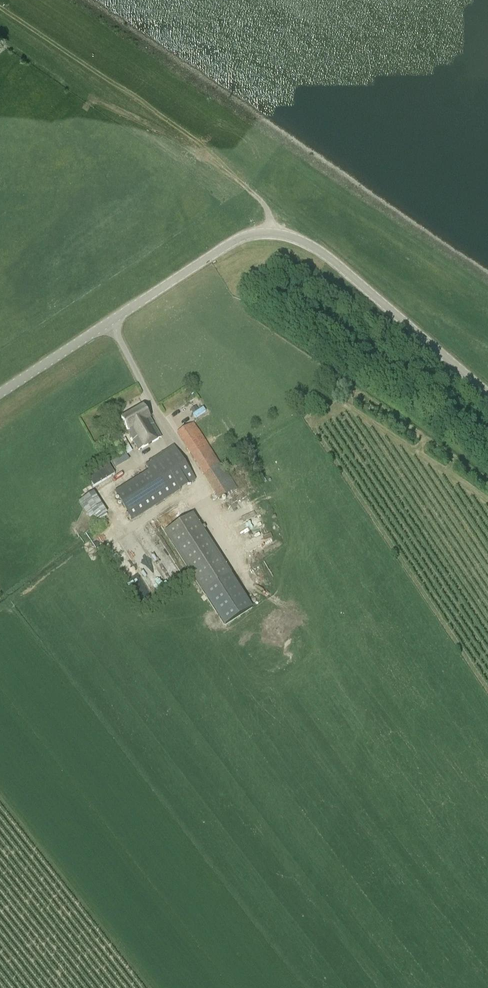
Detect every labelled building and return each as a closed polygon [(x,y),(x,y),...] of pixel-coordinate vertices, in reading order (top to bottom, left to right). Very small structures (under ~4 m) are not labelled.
[(191,409),(196,417),(207,412),(204,406),(199,409),(197,406),(191,409)] [(150,421),(143,407),(121,419),(130,435),(138,450),(161,438),(150,421)] [(218,501),(237,489),(221,464),(220,465),(193,423),(176,434),(218,501)] [(132,452),(125,438),(118,443),(122,449),(108,457),(115,469),(128,461),(125,456),(132,452)] [(150,460),(151,462),(145,465),(148,471),(114,492),(132,521),(195,481),(173,445),(150,460)] [(112,466),(90,476),(94,484),(116,474),(112,466)] [(93,492),(78,502),(91,523),(106,514),(93,492)] [(202,592),(224,626),(253,608),(192,514),(164,533),(194,579),(202,592)] [(172,581),(182,573),(160,545),(150,553),(172,581)]
